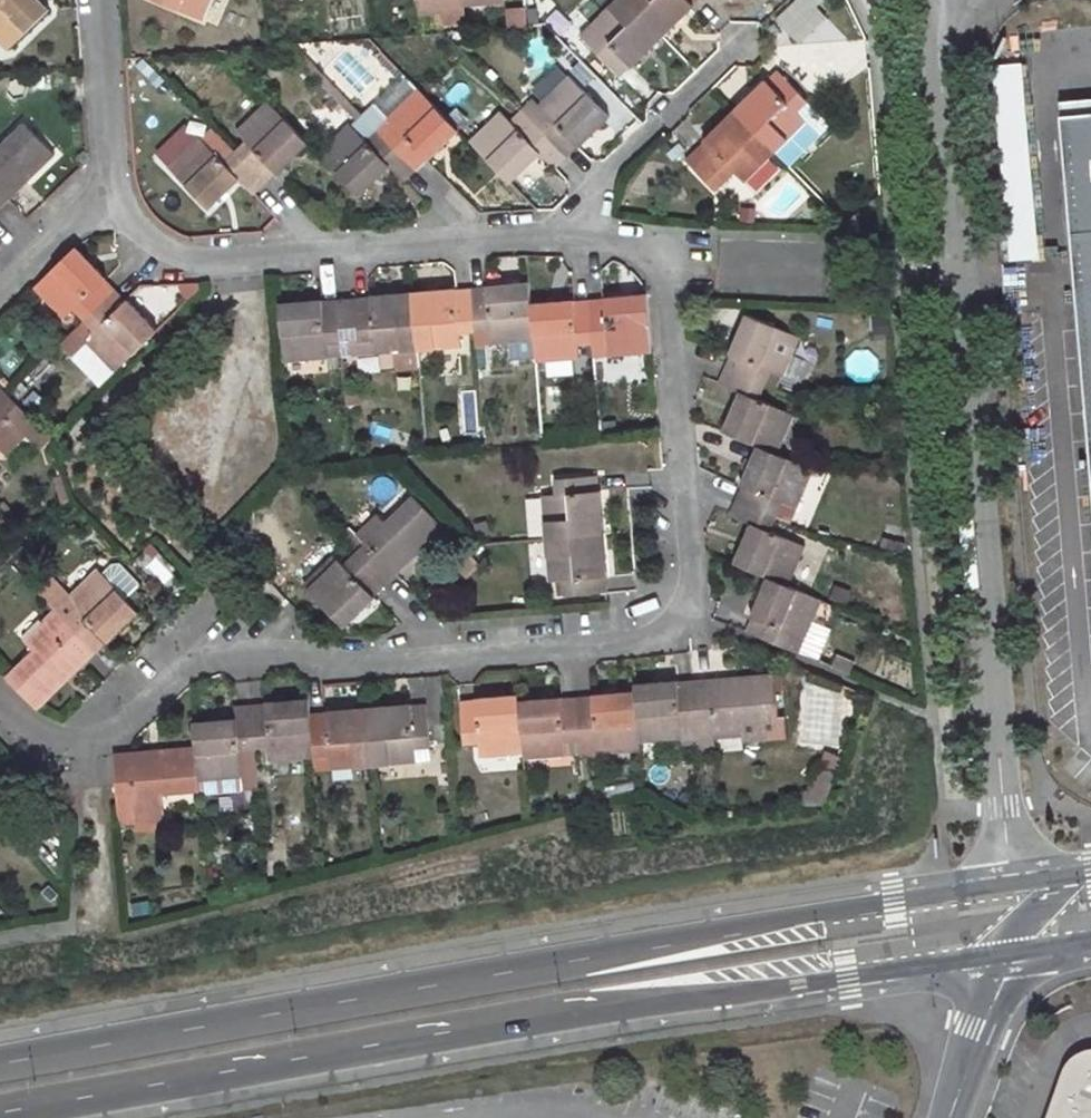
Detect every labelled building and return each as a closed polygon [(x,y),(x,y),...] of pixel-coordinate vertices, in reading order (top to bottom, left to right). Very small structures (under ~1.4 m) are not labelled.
[(7,52),(49,12),(38,0),(0,0),(0,45),(7,52)] [(204,22),(214,0),(156,0),(204,22)] [(422,9),(443,7),(443,13),(444,24),(466,22),(465,5),(505,2),(505,0),(421,0),(422,9)] [(591,47),(622,79),(664,38),(627,0),(620,0),(593,27),(602,38),(591,47)] [(695,8),(703,0),(627,0),(664,38),(695,8)] [(829,14),(816,0),(790,0),(774,14),(798,41),(829,14)] [(530,27),(529,10),(514,12),(515,29),(530,27)] [(360,87),(366,70),(341,61),(335,78),(360,87)] [(809,124),(799,114),(809,103),(779,73),(738,113),(778,154),(809,124)] [(610,121),(570,79),(539,109),(534,104),(523,114),(532,125),(539,131),(567,161),(610,121)] [(388,134),(376,144),(406,175),(418,164),(450,135),(410,93),(378,124),(388,134)] [(237,146),(226,155),(256,186),(267,176),(268,177),(300,147),(258,105),(227,136),(237,146)] [(1090,473),(1090,112),(1058,115),(1090,473)] [(532,125),(523,114),(522,113),(505,129),(516,142),(532,125)] [(738,113),(706,142),(695,153),(688,160),(720,192),(738,174),(748,184),(778,154),(738,113)] [(491,115),(460,145),(501,188),(540,148),(539,131),(532,125),(516,142),(505,129),(491,115)] [(1,196),(21,178),(26,183),(54,155),(23,123),(0,146),(0,207),(6,201),(1,196)] [(342,129),(310,159),(350,200),(382,170),(396,185),(406,175),(376,144),(365,154),(342,129)] [(541,155),(557,171),(567,161),(539,131),(540,148),(541,155)] [(190,140),(158,171),(199,212),(231,182),(245,197),(256,186),(226,155),(215,166),(190,140)] [(113,289),(103,279),(104,278),(73,246),(31,287),(63,320),(72,310),(81,321),(113,289)] [(532,288),(489,291),(489,293),(475,295),(478,339),(492,338),(493,350),(537,347),(534,308),(532,288)] [(113,289),(81,321),(93,332),(85,342),(113,372),(155,331),(126,299),(123,301),(113,289)] [(463,351),(462,339),(478,339),(475,295),(458,296),(458,293),(416,296),(420,355),(463,351)] [(372,302),(357,303),(359,331),(360,347),(375,346),(376,359),(420,355),(416,296),(372,300),(372,302)] [(607,303),(593,304),(596,347),(610,346),(610,358),(655,355),(650,297),(606,300),(607,303)] [(357,303),(340,304),(342,332),(359,331),(357,303)] [(324,305),(280,308),(285,366),(329,364),(329,350),(343,349),(342,332),(340,304),(324,306),(324,305)] [(593,304),(554,307),(559,364),(582,362),(581,348),(596,347),(593,304)] [(554,307),(534,308),(537,347),(538,366),(559,364),(554,307)] [(734,358),(727,372),(768,389),(774,374),(786,379),(803,341),(750,317),(733,357),(734,358)] [(727,372),(721,385),(744,394),(725,435),(761,449),(780,457),(797,416),(762,401),(768,389),(727,372)] [(25,436),(24,435),(36,447),(48,436),(28,415),(0,387),(0,449),(5,455),(25,436)] [(746,489),(739,503),(779,520),(786,505),(798,510),(815,471),(780,457),(761,449),(744,488),(746,489)] [(600,479),(569,483),(574,540),(607,537),(604,494),(601,494),(600,479)] [(557,502),(544,503),(547,543),(574,540),(569,483),(555,484),(557,502)] [(379,519),(357,539),(366,549),(355,558),(386,590),(398,579),(392,572),(412,554),(418,561),(446,533),(416,501),(387,526),(379,519)] [(809,549),(773,533),(779,520),(739,503),(733,517),(755,526),(738,566),(772,580),(792,589),(809,549)] [(610,595),(608,579),(610,578),(607,537),(574,540),(579,599),(610,595)] [(574,540),(547,543),(550,588),(563,587),(565,601),(579,599),(574,540)] [(335,560),(305,589),(344,631),(386,590),(355,558),(344,569),(335,560)] [(76,610),(65,621),(95,652),(107,641),(138,611),(98,570),(67,601),(76,610)] [(756,620),(750,634),(803,656),(825,603),(792,589),(772,580),(754,619),(756,620)] [(64,683),(59,678),(79,657),(84,664),(95,652),(65,621),(53,631),(45,622),(24,643),(32,651),(4,677),(36,709),(64,683)] [(746,734),(745,723),(783,721),(780,677),(740,679),(740,688),(713,689),(713,682),(696,683),(700,726),(702,759),(721,757),(719,735),(746,734)] [(696,683),(638,686),(638,693),(643,744),(686,740),(686,727),(700,726),(696,683)] [(644,752),(643,744),(638,693),(587,696),(588,703),(591,743),(599,742),(601,755),(644,752)] [(519,702),(475,704),(475,706),(460,707),(463,751),(478,750),(479,763),(523,760),(520,707),(519,702)] [(265,709),(249,710),(253,753),(268,752),(269,765),(313,762),(309,719),(308,703),(265,707),(265,709)] [(578,703),(520,707),(523,760),(524,765),(565,762),(564,748),(580,745),(578,703)] [(588,703),(578,703),(580,745),(591,743),(588,703)] [(426,709),(368,713),(373,772),(415,769),(414,754),(430,753),(426,709)] [(253,753),(249,710),(234,710),(234,723),(192,726),(194,751),(197,785),(239,782),(238,754),(253,753)] [(368,713),(325,716),(324,718),(309,719),(313,762),(328,760),(329,776),(373,772),(368,713)] [(783,721),(745,723),(746,734),(784,731),(783,721)] [(111,758),(117,829),(134,828),(132,812),(160,810),(161,798),(197,795),(197,785),(194,751),(155,754),(155,762),(129,763),(128,756),(111,758)] [(828,807),(842,774),(825,767),(806,811),(828,807)] [(1086,1056),(1078,1056),(1071,1060),(1069,1065),(1051,1117),(1090,1117),(1090,1057),(1086,1056)]
